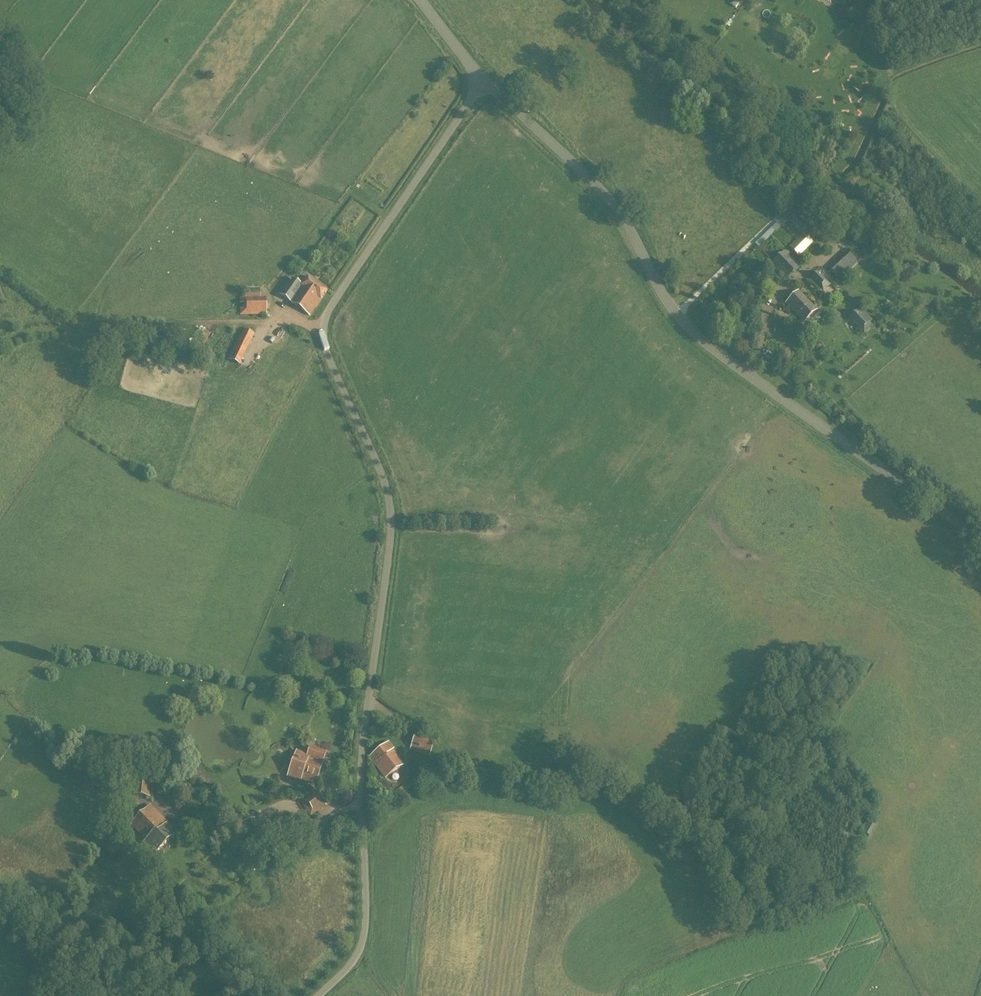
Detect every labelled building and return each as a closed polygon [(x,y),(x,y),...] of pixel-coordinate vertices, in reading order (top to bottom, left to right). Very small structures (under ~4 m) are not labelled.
[(802,233),(787,246),(797,257),(812,243),(802,233)] [(770,265),(785,280),(801,265),(786,250),(770,265)] [(857,263),(846,252),(829,268),(839,280),(857,263)] [(810,279),(819,289),(827,282),(818,272),(810,279)] [(292,279),(281,295),(309,315),(327,291),(307,277),(302,285),(292,279)] [(798,292),(785,304),(803,322),(816,310),(798,292)] [(240,315),(270,314),(269,297),(238,298),(239,304),(244,303),(245,310),(240,310),(240,315)] [(872,327),(868,324),(872,320),(860,308),(848,319),(864,335),(872,327)] [(239,337),(249,342),(253,335),(242,329),(239,337)] [(243,356),(232,351),(228,358),(239,363),(243,356)] [(410,750),(429,756),(436,736),(417,730),(410,750)] [(388,742),(369,757),(385,778),(402,764),(391,750),(394,748),(388,742)] [(309,756),(301,779),(314,784),(325,753),(309,747),(307,755),(309,756)] [(301,779),(309,756),(307,755),(296,751),(287,776),(300,780),(301,779)] [(132,768),(129,795),(153,797),(155,782),(156,771),(132,768)] [(315,790),(299,801),(311,816),(326,805),(315,790)] [(131,824),(144,837),(148,833),(149,835),(151,833),(153,835),(160,827),(162,829),(166,825),(165,825),(148,808),(131,824)] [(148,833),(144,837),(146,840),(144,842),(156,853),(177,832),(168,823),(165,825),(166,825),(162,829),(160,827),(153,835),(151,833),(149,835),(148,833)] [(203,978),(203,968),(186,968),(186,978),(203,978)]
